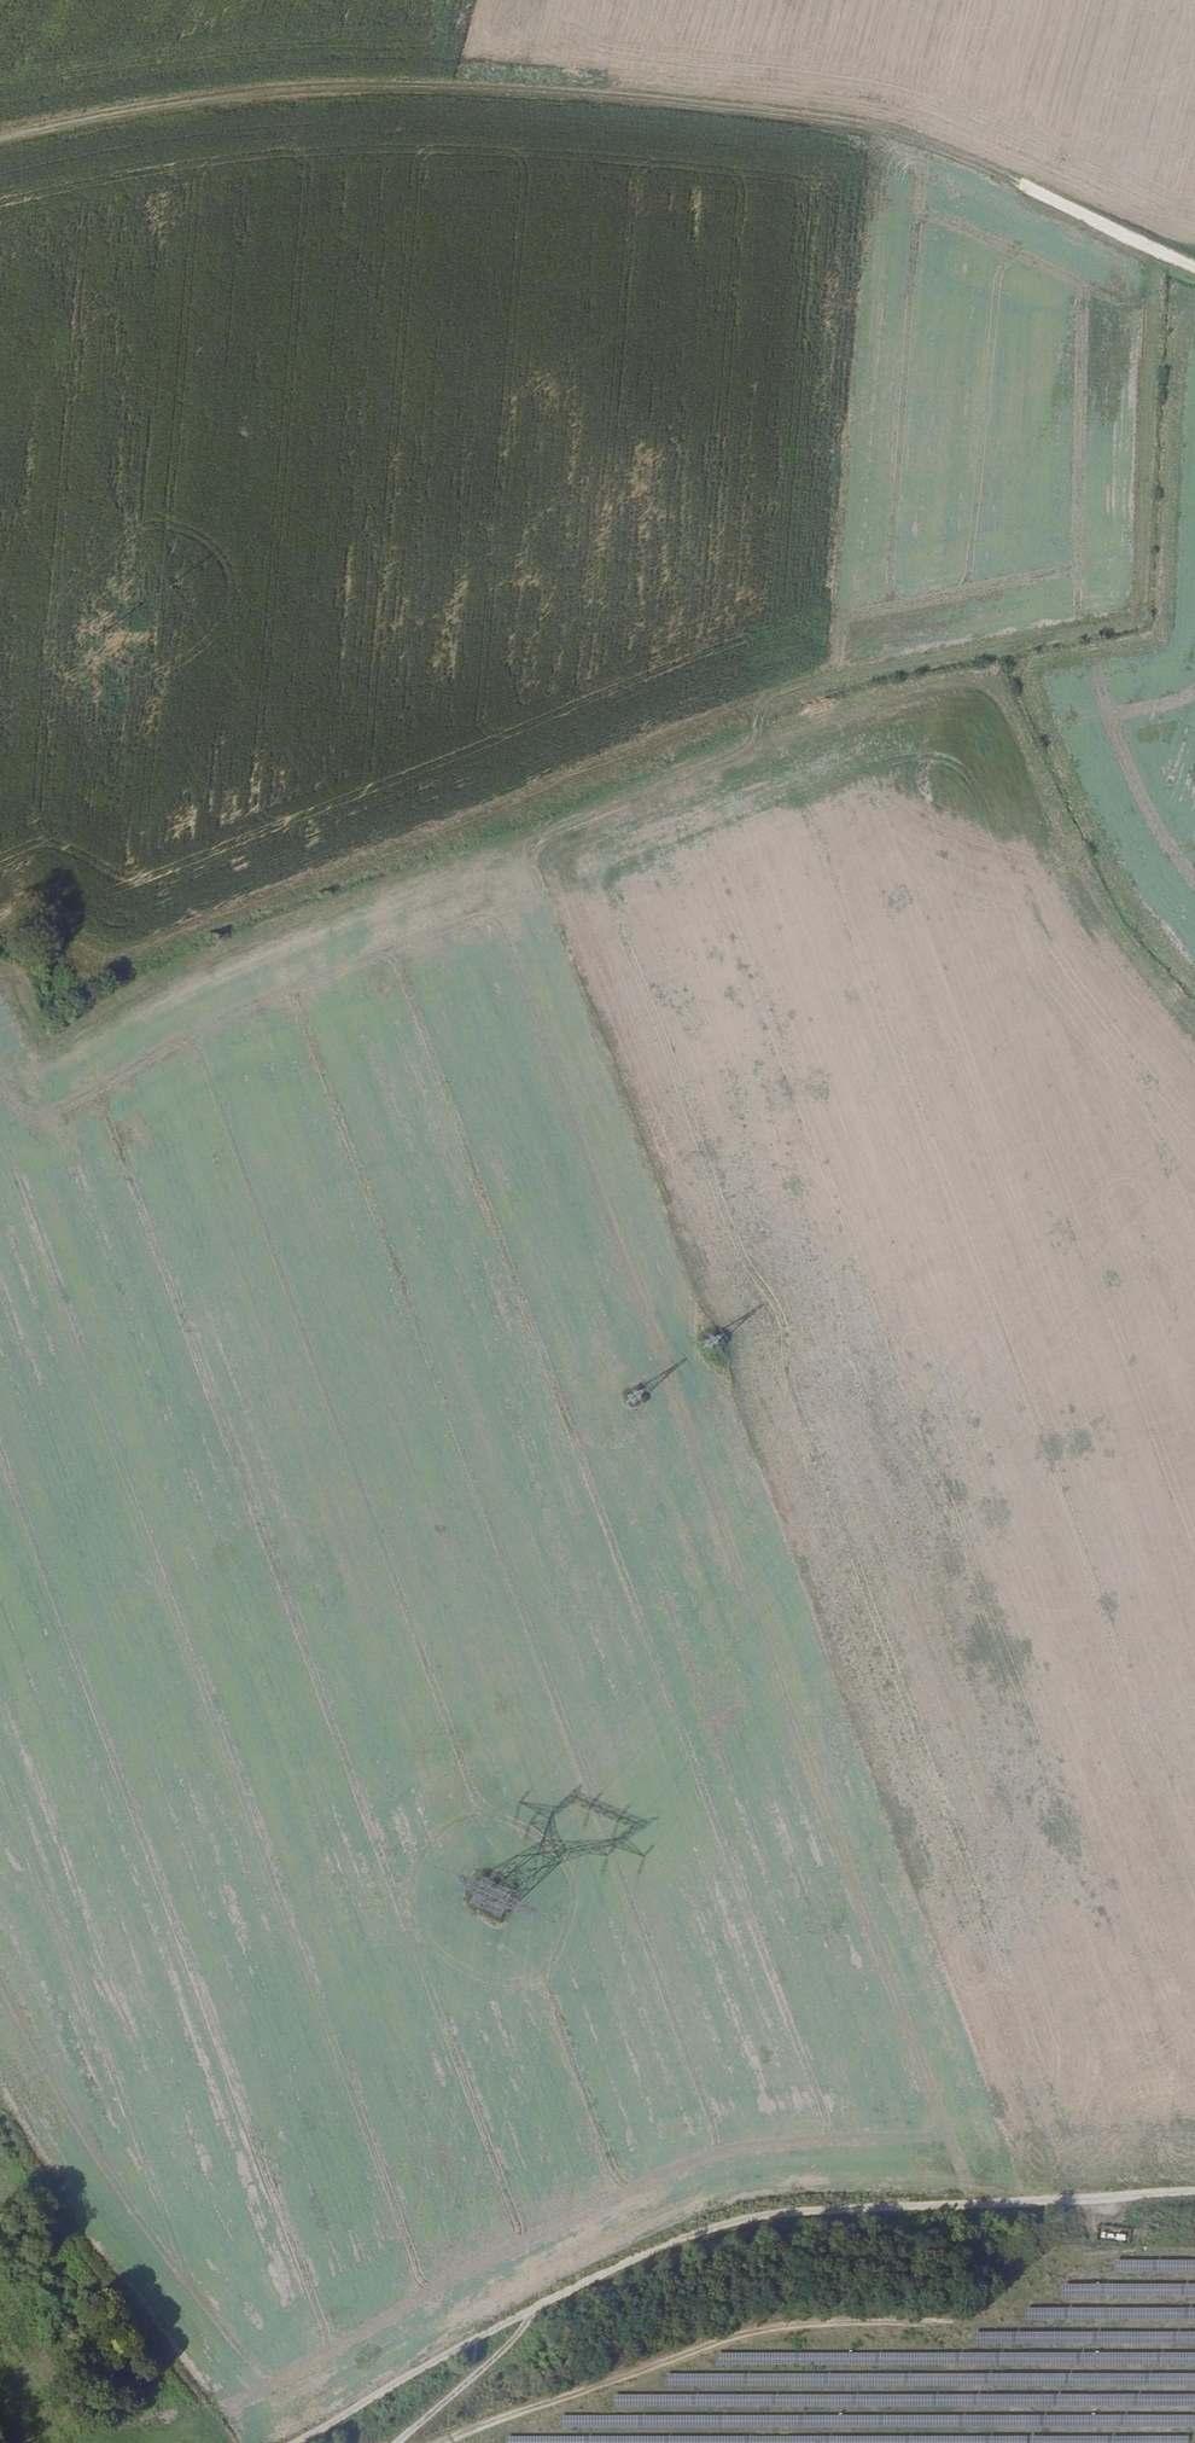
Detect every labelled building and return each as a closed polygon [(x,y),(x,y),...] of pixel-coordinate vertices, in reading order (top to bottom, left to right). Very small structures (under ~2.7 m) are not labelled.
[(1127,2240),(1127,2227),(1103,2227),(1103,2240),(1127,2240)]
